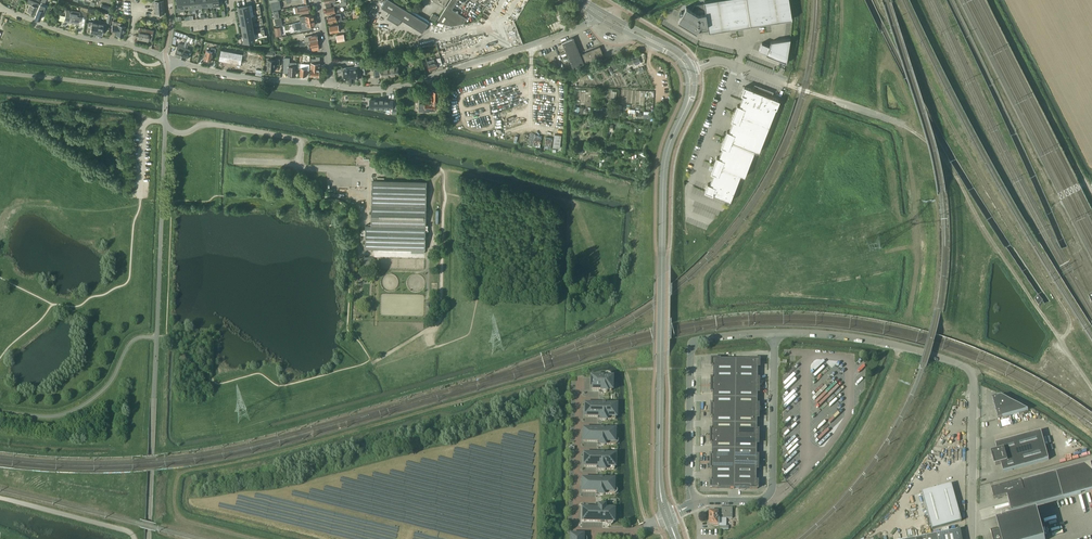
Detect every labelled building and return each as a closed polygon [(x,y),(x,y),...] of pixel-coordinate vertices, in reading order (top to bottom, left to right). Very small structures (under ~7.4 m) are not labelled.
[(31,0),(28,0),(27,3),(30,4),(27,11),(34,14),(39,3),(31,0)] [(163,0),(155,1),(156,14),(164,13),(163,0)] [(391,0),(385,0),(381,7),(390,12),(387,18),(398,25),(402,19),(423,32),(428,23),(391,0)] [(452,9),(457,0),(450,0),(437,21),(436,24),(442,26),(443,23),(451,26),(463,23),(466,18),(452,9)] [(686,7),(678,21),(697,32),(698,30),(702,30),(702,29),(706,29),(707,29),(708,29),(709,32),(710,32),(735,28),(736,28),(737,28),(738,28),(763,24),(764,24),(764,23),(765,23),(791,19),(792,19),(792,18),(789,0),(710,0),(704,1),(704,3),(694,5),(691,10),(686,7)] [(1091,303),(1088,295),(1066,241),(1039,181),(1024,148),(997,90),(983,60),(954,0),(953,0),(983,60),(997,91),(1024,149),(1038,181),(1066,242),(1067,246),(1064,247),(1061,248),(1060,244),(1032,183),(1018,151),(991,93),(977,63),(946,0),(945,0),(976,63),(991,94),(1017,151),(1032,184),(1056,238),(1059,244),(1087,312),(1091,323),(1091,304),(1091,303)] [(279,1),(270,3),(272,10),(280,9),(279,1)] [(40,4),(34,17),(40,19),(41,15),(44,16),(47,7),(40,4)] [(337,5),(337,6),(331,7),(331,4),(326,5),(327,14),(338,12),(340,11),(339,5),(337,5)] [(309,5),(298,7),(295,7),(296,13),(310,11),(309,5)] [(65,16),(64,21),(78,24),(79,16),(86,17),(87,11),(80,9),(80,12),(66,10),(65,16)] [(439,17),(433,13),(429,19),(435,23),(439,17)] [(333,15),(328,16),(329,22),(341,20),(340,14),(333,15)] [(301,22),(293,23),(294,30),(300,29),(300,30),(312,28),(312,25),(315,25),(314,20),(301,22)] [(113,21),(111,31),(116,32),(116,35),(123,36),(123,32),(124,32),(125,29),(124,29),(125,26),(121,25),(121,22),(113,21)] [(96,34),(97,23),(92,22),(91,22),(89,22),(88,28),(90,29),(90,33),(96,34)] [(103,24),(97,23),(96,34),(101,35),(102,35),(102,31),(105,31),(106,24),(103,24)] [(137,34),(137,38),(141,39),(141,40),(148,41),(151,41),(153,30),(139,27),(139,31),(138,30),(137,34)] [(317,34),(305,36),(305,38),(304,38),(304,40),(303,41),(303,42),(305,42),(318,40),(317,34)] [(573,68),(603,55),(600,47),(590,51),(584,53),(583,53),(580,54),(574,39),(573,38),(573,37),(562,42),(563,43),(563,44),(573,67),(572,67),(573,68)] [(771,41),(769,45),(762,42),(761,44),(761,45),(760,48),(759,48),(759,49),(759,50),(766,53),(766,54),(768,55),(780,60),(781,60),(786,62),(787,59),(790,38),(771,41)] [(318,40),(305,42),(305,45),(310,44),(311,46),(312,51),(319,49),(319,45),(318,40)] [(187,48),(189,42),(186,41),(184,47),(184,48),(181,57),(187,59),(190,49),(187,48)] [(181,57),(184,48),(183,48),(184,45),(179,43),(174,55),(181,57)] [(211,51),(206,50),(204,59),(205,59),(205,60),(207,60),(208,60),(211,60),(213,52),(215,52),(216,49),(211,48),(211,51)] [(243,54),(222,50),(221,49),(219,60),(241,64),(243,54)] [(288,72),(288,74),(296,75),(296,62),(289,62),(289,58),(284,57),(284,72),(288,72)] [(316,57),(316,59),(311,59),(310,68),(311,68),(310,76),(319,76),(320,59),(320,57),(316,57)] [(275,60),(268,59),(267,70),(275,70),(275,60)] [(434,59),(427,61),(428,64),(430,70),(438,68),(436,61),(435,62),(434,59)] [(379,69),(374,69),(375,77),(399,74),(399,71),(399,69),(398,69),(398,66),(393,67),(392,62),(378,64),(379,69)] [(359,79),(357,68),(343,70),(344,71),(342,71),(342,76),(344,76),(345,81),(350,81),(350,82),(354,81),(354,80),(359,79)] [(705,190),(705,191),(706,191),(705,191),(711,194),(712,194),(729,201),(730,201),(740,175),(744,177),(755,151),(759,152),(776,107),(777,107),(779,101),(779,100),(778,99),(772,97),(771,97),(773,92),(754,84),(752,89),(751,89),(745,86),(745,87),(744,86),(744,87),(742,93),(741,94),(743,95),(741,100),(739,105),(737,105),(737,106),(737,105),(736,106),(734,111),(734,112),(734,113),(732,118),(731,119),(731,120),(733,121),(729,131),(727,130),(727,131),(726,131),(726,132),(724,137),(724,139),(723,139),(721,144),(721,145),(721,146),(723,147),(719,157),(717,157),(716,158),(714,163),(714,164),(713,165),(711,170),(711,171),(711,172),(714,173),(710,184),(708,183),(707,184),(707,185),(705,190)] [(419,104),(419,111),(429,111),(429,109),(436,109),(437,102),(439,102),(439,90),(432,90),(431,101),(425,101),(425,104),(419,104)] [(370,100),(370,108),(393,108),(393,100),(383,100),(383,99),(380,99),(380,100),(370,100)] [(425,250),(427,182),(372,181),(371,225),(365,225),(365,248),(425,250)] [(1038,298),(1035,300),(1040,307),(1043,305),(1043,304),(1039,298),(1038,298)] [(736,373),(736,360),(719,360),(711,360),(711,367),(712,367),(713,367),(713,373),(736,373)] [(736,373),(757,374),(757,367),(758,367),(759,367),(759,360),(751,360),(751,361),(736,360),(736,373)] [(736,386),(736,373),(713,373),(712,379),(711,379),(711,386),(736,386)] [(757,380),(757,374),(736,373),(736,386),(759,387),(759,380),(758,380),(757,380)] [(604,377),(604,378),(600,377),(600,379),(593,378),(591,378),(591,386),(591,388),(592,388),(592,391),(602,391),(602,392),(603,392),(603,393),(606,393),(606,392),(607,392),(607,391),(611,391),(611,389),(612,389),(612,388),(612,387),(612,382),(613,382),(612,382),(612,381),(612,379),(612,378),(611,378),(611,377),(611,376),(610,376),(610,375),(609,375),(608,375),(607,375),(606,375),(605,375),(605,376),(604,376),(604,377)] [(735,399),(736,386),(711,386),(711,392),(712,392),(712,398),(735,399)] [(758,393),(759,387),(736,386),(735,399),(757,399),(757,393),(758,393)] [(1003,418),(1028,411),(1002,396),(997,397),(992,399),(993,399),(994,405),(994,406),(996,412),(998,418),(998,419),(1003,418)] [(735,412),(735,399),(712,398),(712,405),(711,405),(711,412),(735,412)] [(757,405),(757,399),(735,399),(735,412),(758,412),(758,405),(757,405)] [(616,407),(616,405),(605,405),(605,404),(602,403),(602,405),(586,404),(584,404),(584,412),(585,412),(585,414),(586,414),(586,416),(601,417),(601,420),(602,420),(602,421),(605,421),(605,420),(606,420),(615,420),(615,415),(616,415),(616,414),(617,414),(616,414),(616,408),(617,408),(616,408),(616,407)] [(735,424),(735,412),(711,412),(711,418),(712,418),(712,424),(735,424)] [(758,419),(758,412),(735,412),(735,424),(757,425),(757,418),(758,418),(758,419)] [(735,437),(735,424),(712,424),(712,430),(711,430),(710,430),(710,437),(735,437)] [(757,431),(757,425),(735,424),(735,437),(758,438),(758,431),(757,431)] [(616,438),(615,438),(615,432),(614,432),(614,430),(604,429),(604,428),(600,428),(600,429),(584,429),(584,431),(584,432),(583,432),(583,433),(584,433),(584,438),(583,438),(584,438),(584,439),(584,441),(600,442),(600,445),(601,445),(601,446),(604,446),(604,445),(605,445),(605,444),(615,445),(616,444),(617,444),(618,443),(618,442),(618,441),(618,440),(618,439),(617,438),(616,438)] [(996,453),(992,454),(993,457),(995,466),(1001,464),(1003,472),(1049,460),(1041,431),(995,444),(998,452),(996,453)] [(735,450),(735,437),(710,437),(710,443),(711,444),(711,443),(712,443),(711,450),(735,450)] [(758,444),(758,438),(735,437),(735,450),(756,450),(756,444),(757,444),(758,444)] [(735,463),(735,450),(711,450),(711,456),(710,456),(710,463),(735,463)] [(756,457),(756,450),(735,450),(735,463),(758,463),(758,456),(757,456),(757,457),(756,457)] [(601,470),(601,471),(604,471),(604,470),(605,470),(605,469),(614,470),(614,465),(615,465),(615,464),(615,463),(615,458),(616,458),(615,458),(615,457),(615,455),(604,454),(604,453),(601,453),(601,454),(585,454),(585,453),(583,453),(583,461),(584,461),(584,464),(584,466),(600,467),(600,470),(601,470)] [(734,476),(735,463),(710,463),(710,469),(711,469),(711,475),(734,476)] [(757,470),(758,463),(735,463),(734,476),(756,476),(756,470),(757,470)] [(1091,490),(1091,468),(1091,463),(1022,482),(1022,481),(992,489),(994,496),(995,499),(1006,496),(1007,496),(1009,502),(1012,512),(1013,512),(1014,511),(1026,508),(1091,490)] [(734,488),(734,476),(711,475),(711,482),(710,482),(710,481),(710,488),(717,488),(734,488)] [(756,482),(756,476),(734,476),(734,488),(749,489),(757,489),(757,482),(756,482)] [(614,487),(614,482),(613,482),(613,480),(603,479),(603,478),(599,478),(599,479),(583,479),(583,481),(583,482),(582,482),(582,483),(583,483),(582,488),(582,489),(583,489),(583,491),(599,492),(599,495),(600,495),(600,496),(603,496),(603,495),(604,495),(604,494),(614,495),(614,494),(615,494),(616,494),(617,493),(617,492),(617,491),(617,490),(617,489),(616,489),(616,488),(615,488),(614,487)] [(951,485),(921,493),(931,530),(961,522),(951,485)] [(613,523),(613,522),(613,519),(614,519),(614,518),(614,519),(614,518),(614,513),(614,512),(613,512),(613,507),(605,507),(605,506),(604,506),(603,506),(603,505),(601,505),(601,506),(600,505),(600,506),(599,506),(599,509),(584,509),(583,511),(583,513),(582,513),(582,522),(584,522),(584,521),(601,521),(605,521),(605,522),(605,523),(606,524),(607,525),(608,525),(608,526),(609,526),(610,525),(611,525),(612,525),(612,524),(613,524),(613,523)] [(708,518),(732,518),(732,508),(719,507),(719,512),(709,512),(709,514),(708,515),(708,518)] [(991,533),(993,538),(1044,538),(1037,513),(1038,513),(1037,512),(1016,518),(997,523),(998,524),(1000,532),(998,532),(998,531),(991,533)] [(732,519),(732,518),(708,518),(708,521),(709,522),(709,525),(714,525),(714,526),(719,526),(719,518),(732,519)] [(958,530),(947,533),(948,538),(960,538),(958,530)]
